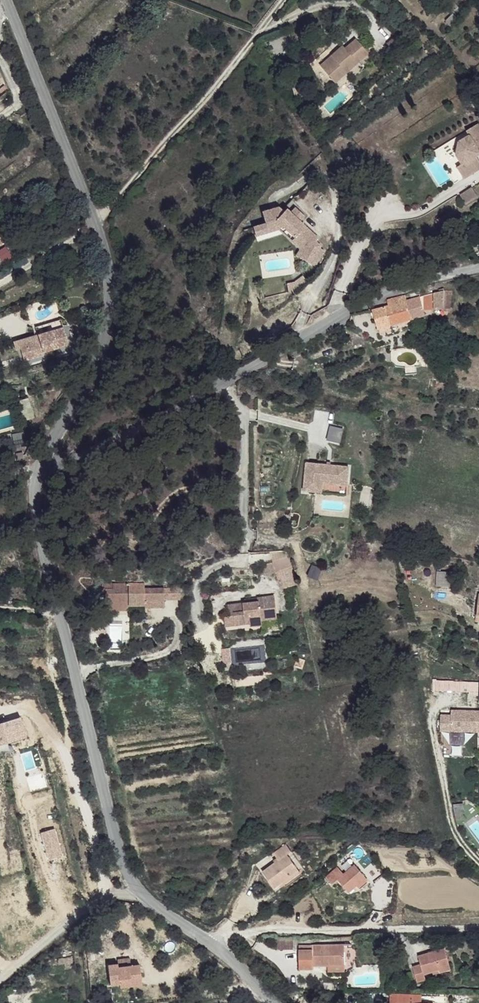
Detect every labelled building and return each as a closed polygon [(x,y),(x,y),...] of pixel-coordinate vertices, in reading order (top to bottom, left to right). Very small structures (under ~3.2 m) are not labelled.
[(412,0),(408,8),(413,10),(417,3),(412,0)] [(449,13),(444,22),(450,26),(456,17),(449,13)] [(399,38),(389,46),(397,56),(407,47),(399,38)] [(333,61),(322,71),(336,87),(370,56),(357,41),(345,51),(343,48),(331,59),(333,61)] [(320,68),(322,71),(333,61),(331,59),(320,68)] [(13,81),(8,70),(1,74),(8,84),(13,81)] [(465,181),(478,172),(478,126),(468,133),(470,138),(460,145),(458,157),(465,166),(459,170),(465,181)] [(460,194),(465,203),(477,197),(471,188),(460,194)] [(254,229),(256,239),(280,232),(283,228),(308,250),(302,260),(317,268),(325,252),(320,249),(322,247),(317,242),(318,240),(301,223),(306,217),(296,209),(291,215),(288,211),(284,214),(279,209),(263,214),(267,225),(254,229)] [(449,214),(438,221),(444,231),(455,225),(449,214)] [(283,228),(280,232),(301,251),(298,257),(302,260),(308,250),(283,228)] [(305,278),(296,283),(298,291),(309,283),(305,278)] [(296,283),(287,285),(288,293),(298,291),(296,283)] [(435,292),(434,307),(450,309),(452,294),(435,292)] [(373,309),(378,330),(413,319),(408,299),(406,294),(387,299),(388,305),(373,309)] [(408,299),(413,319),(425,316),(420,297),(408,299)] [(18,352),(22,363),(42,357),(41,354),(66,347),(61,330),(35,338),(36,342),(17,348),(18,352)] [(409,358),(409,360),(419,359),(418,345),(409,347),(410,357),(409,358)] [(349,465),(306,461),(303,489),(322,491),(323,481),(348,483),(349,465)] [(284,588),(296,585),(292,569),(280,572),(282,580),(284,588)] [(452,584),(451,570),(434,571),(434,585),(452,584)] [(114,588),(107,588),(106,608),(130,608),(130,605),(144,605),(145,600),(165,601),(165,588),(147,588),(146,581),(115,582),(114,588)] [(222,618),(222,628),(246,625),(247,627),(258,627),(258,620),(274,620),(273,597),(256,598),(256,603),(227,606),(227,618),(222,618)] [(439,713),(439,732),(478,731),(478,708),(449,709),(449,713),(439,713)] [(263,878),(274,894),(298,875),(286,860),(291,857),(285,849),(272,860),(277,867),(263,878)] [(338,877),(347,890),(356,883),(358,886),(368,879),(354,861),(342,871),(337,865),(324,875),(330,883),(338,877)] [(292,937),(275,936),(275,950),(292,950),(292,937)] [(343,947),(297,946),(297,970),(311,971),(311,967),(326,967),(342,967),(343,947)] [(411,969),(415,984),(423,983),(423,977),(439,973),(438,970),(449,967),(444,951),(417,958),(418,967),(411,969)] [(118,966),(107,967),(109,988),(120,986),(119,982),(140,979),(139,967),(118,969),(118,966)] [(439,973),(440,979),(450,976),(449,967),(438,970),(439,973)]
